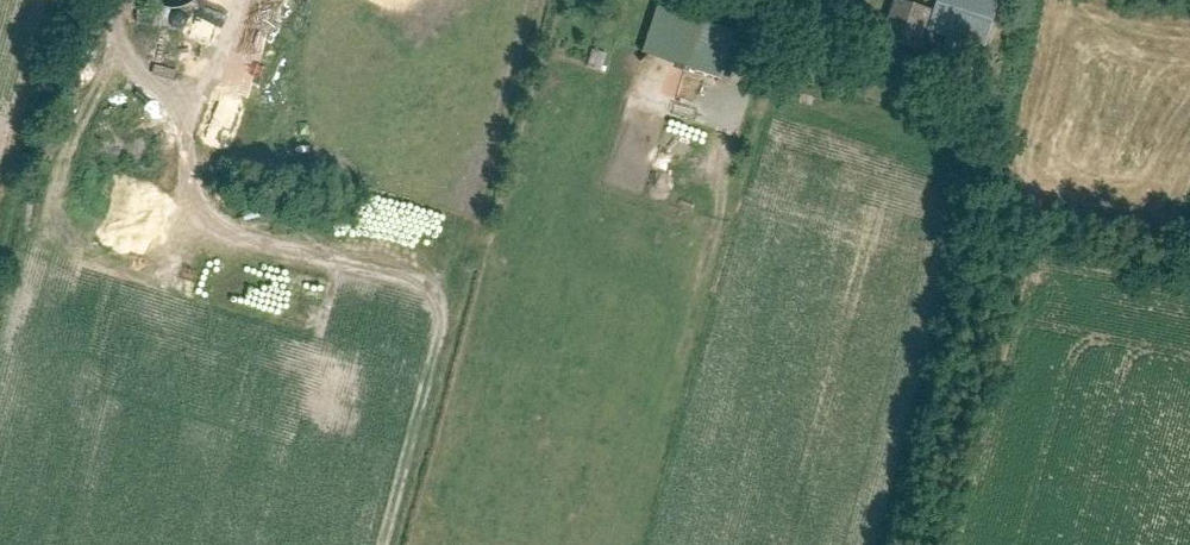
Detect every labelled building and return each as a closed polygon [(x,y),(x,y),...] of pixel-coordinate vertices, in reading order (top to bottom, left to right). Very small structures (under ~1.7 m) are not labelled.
[(930,7),(903,0),(890,0),(881,31),(921,42),(928,16),(930,7)] [(928,16),(990,33),(999,0),(932,0),(930,7),(928,16)] [(732,30),(657,6),(642,53),(717,77),(732,30)]
